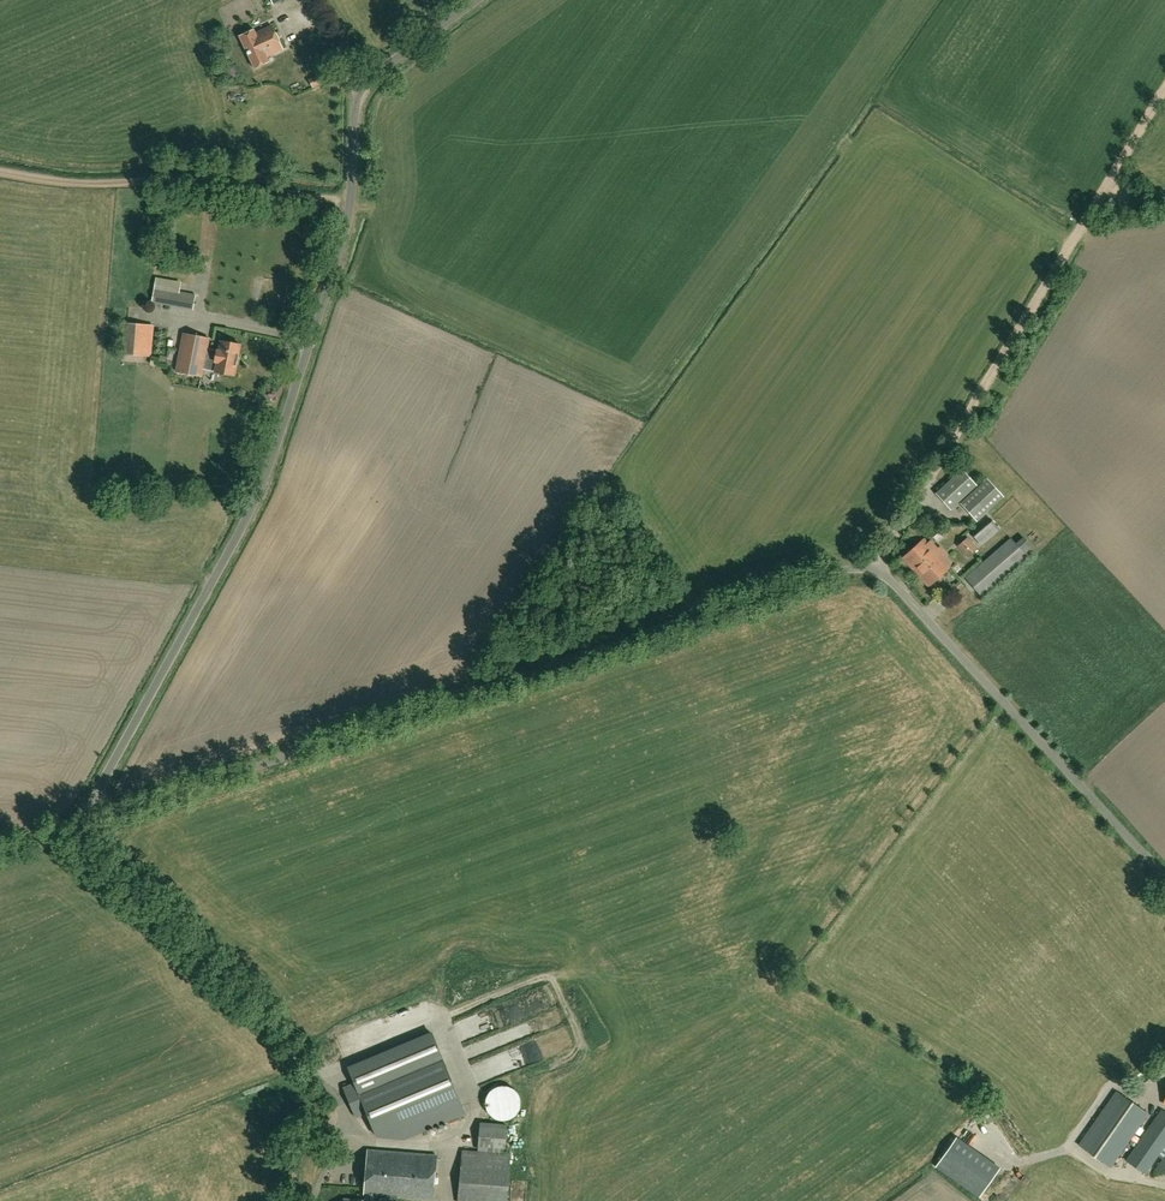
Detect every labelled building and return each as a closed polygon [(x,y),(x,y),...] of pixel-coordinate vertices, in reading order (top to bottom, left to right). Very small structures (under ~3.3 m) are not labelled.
[(283,48),(272,25),(256,32),(254,29),(239,35),(254,68),(269,61),(267,56),(283,48)] [(312,87),(324,81),(319,73),(308,79),(312,87)] [(173,292),(154,289),(152,302),(171,305),(193,309),(196,294),(174,290),(173,292)] [(126,354),(150,356),(153,325),(128,323),(126,354)] [(220,350),(207,348),(209,338),(184,333),(177,371),(202,376),(203,369),(215,371),(234,375),(240,344),(221,341),(220,350)] [(950,509),(977,485),(962,469),(936,493),(950,509)] [(1004,497),(987,478),(960,503),(977,521),(1004,497)] [(999,529),(990,518),(972,534),(981,545),(999,529)] [(1023,536),(1015,543),(1011,539),(966,578),(981,595),(1026,556),(1034,549),(1023,536)] [(968,556),(977,548),(968,537),(958,545),(968,556)] [(939,547),(934,551),(923,540),(904,558),(929,586),(949,568),(941,559),(946,554),(939,547)] [(963,586),(967,581),(956,573),(952,578),(963,586)] [(589,1034),(594,1026),(590,1024),(594,1015),(587,1012),(579,1029),(589,1034)] [(553,1015),(553,1025),(564,1024),(563,1014),(553,1015)] [(515,1078),(562,1062),(559,1053),(577,1047),(570,1028),(506,1050),(515,1078)] [(343,1087),(356,1117),(367,1112),(377,1136),(404,1138),(465,1113),(438,1048),(432,1034),(348,1069),(354,1083),(343,1087)] [(515,1106),(515,1103),(515,1099),(514,1097),(512,1094),(510,1091),(507,1089),(504,1088),(501,1087),(498,1087),(496,1087),(492,1089),(490,1090),(487,1092),(485,1095),(484,1097),(483,1100),(483,1103),(484,1107),(485,1110),(486,1113),(488,1115),(491,1117),(493,1118),(496,1119),(500,1119),(503,1119),(506,1118),(509,1116),(511,1114),(513,1112),(514,1109),(515,1106)] [(1148,1113),(1116,1091),(1078,1144),(1110,1167),(1148,1113)] [(1161,1110),(1126,1161),(1145,1174),(1164,1145),(1164,1112),(1161,1110)] [(504,1151),(506,1125),(481,1123),(479,1149),(504,1151)] [(951,1147),(938,1166),(979,1194),(992,1174),(951,1147)] [(436,1154),(368,1149),(365,1200),(376,1200),(377,1195),(432,1200),(436,1154)] [(509,1154),(463,1150),(459,1200),(506,1200),(509,1154)] [(1157,1168),(1164,1174),(1164,1157),(1157,1168)]
